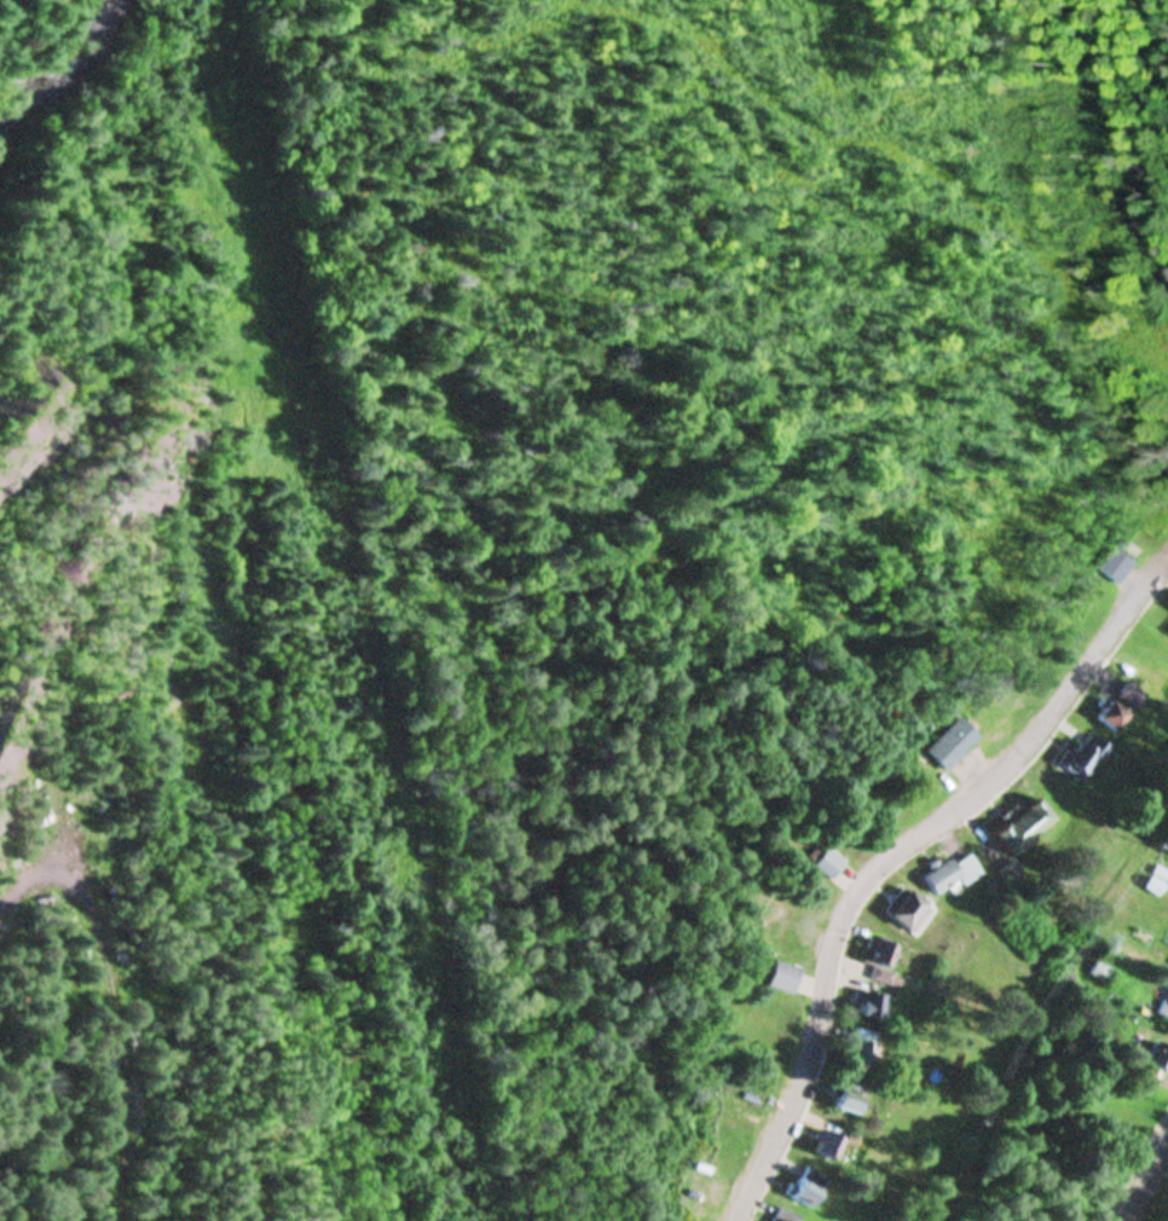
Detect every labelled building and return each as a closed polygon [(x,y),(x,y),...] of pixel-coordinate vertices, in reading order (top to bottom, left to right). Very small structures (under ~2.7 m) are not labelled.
[(1118,582),(1136,559),(1115,543),(1097,566),(1118,582)] [(1119,693),(1137,708),(1149,694),(1131,679),(1119,693)] [(1118,730),(1130,712),(1111,698),(1098,716),(1118,730)] [(978,736),(957,715),(923,748),(945,770),(978,736)] [(1111,759),(1098,733),(1063,751),(1076,777),(1111,759)] [(990,829),(1010,853),(1055,817),(1035,792),(990,829)] [(814,859),(811,858),(807,867),(832,877),(841,855),(819,847),(814,859)] [(981,873),(970,852),(952,862),(949,858),(922,873),(933,893),(959,879),(962,884),(981,873)] [(886,912),(903,928),(926,906),(909,889),(886,912)] [(859,961),(875,965),(871,976),(884,980),(895,944),(868,935),(859,961)] [(798,966),(773,958),(765,983),(790,992),(798,966)] [(1089,971),(1105,980),(1111,969),(1096,960),(1089,971)] [(881,1015),(882,992),(855,991),(854,1014),(881,1015)] [(1156,1002),(1167,1017),(1167,992),(1156,1002)] [(849,1062),(870,1065),(875,1030),(854,1027),(849,1062)] [(1155,1037),(1141,1057),(1164,1071),(1167,1065),(1167,1046),(1155,1037)] [(866,1083),(844,1076),(835,1106),(857,1112),(866,1083)] [(847,1137),(824,1129),(816,1152),(840,1160),(847,1137)] [(822,1188),(833,1192),(837,1177),(805,1167),(796,1198),(816,1205),(822,1188)] [(808,1218),(784,1207),(777,1220),(806,1220),(808,1218)]
